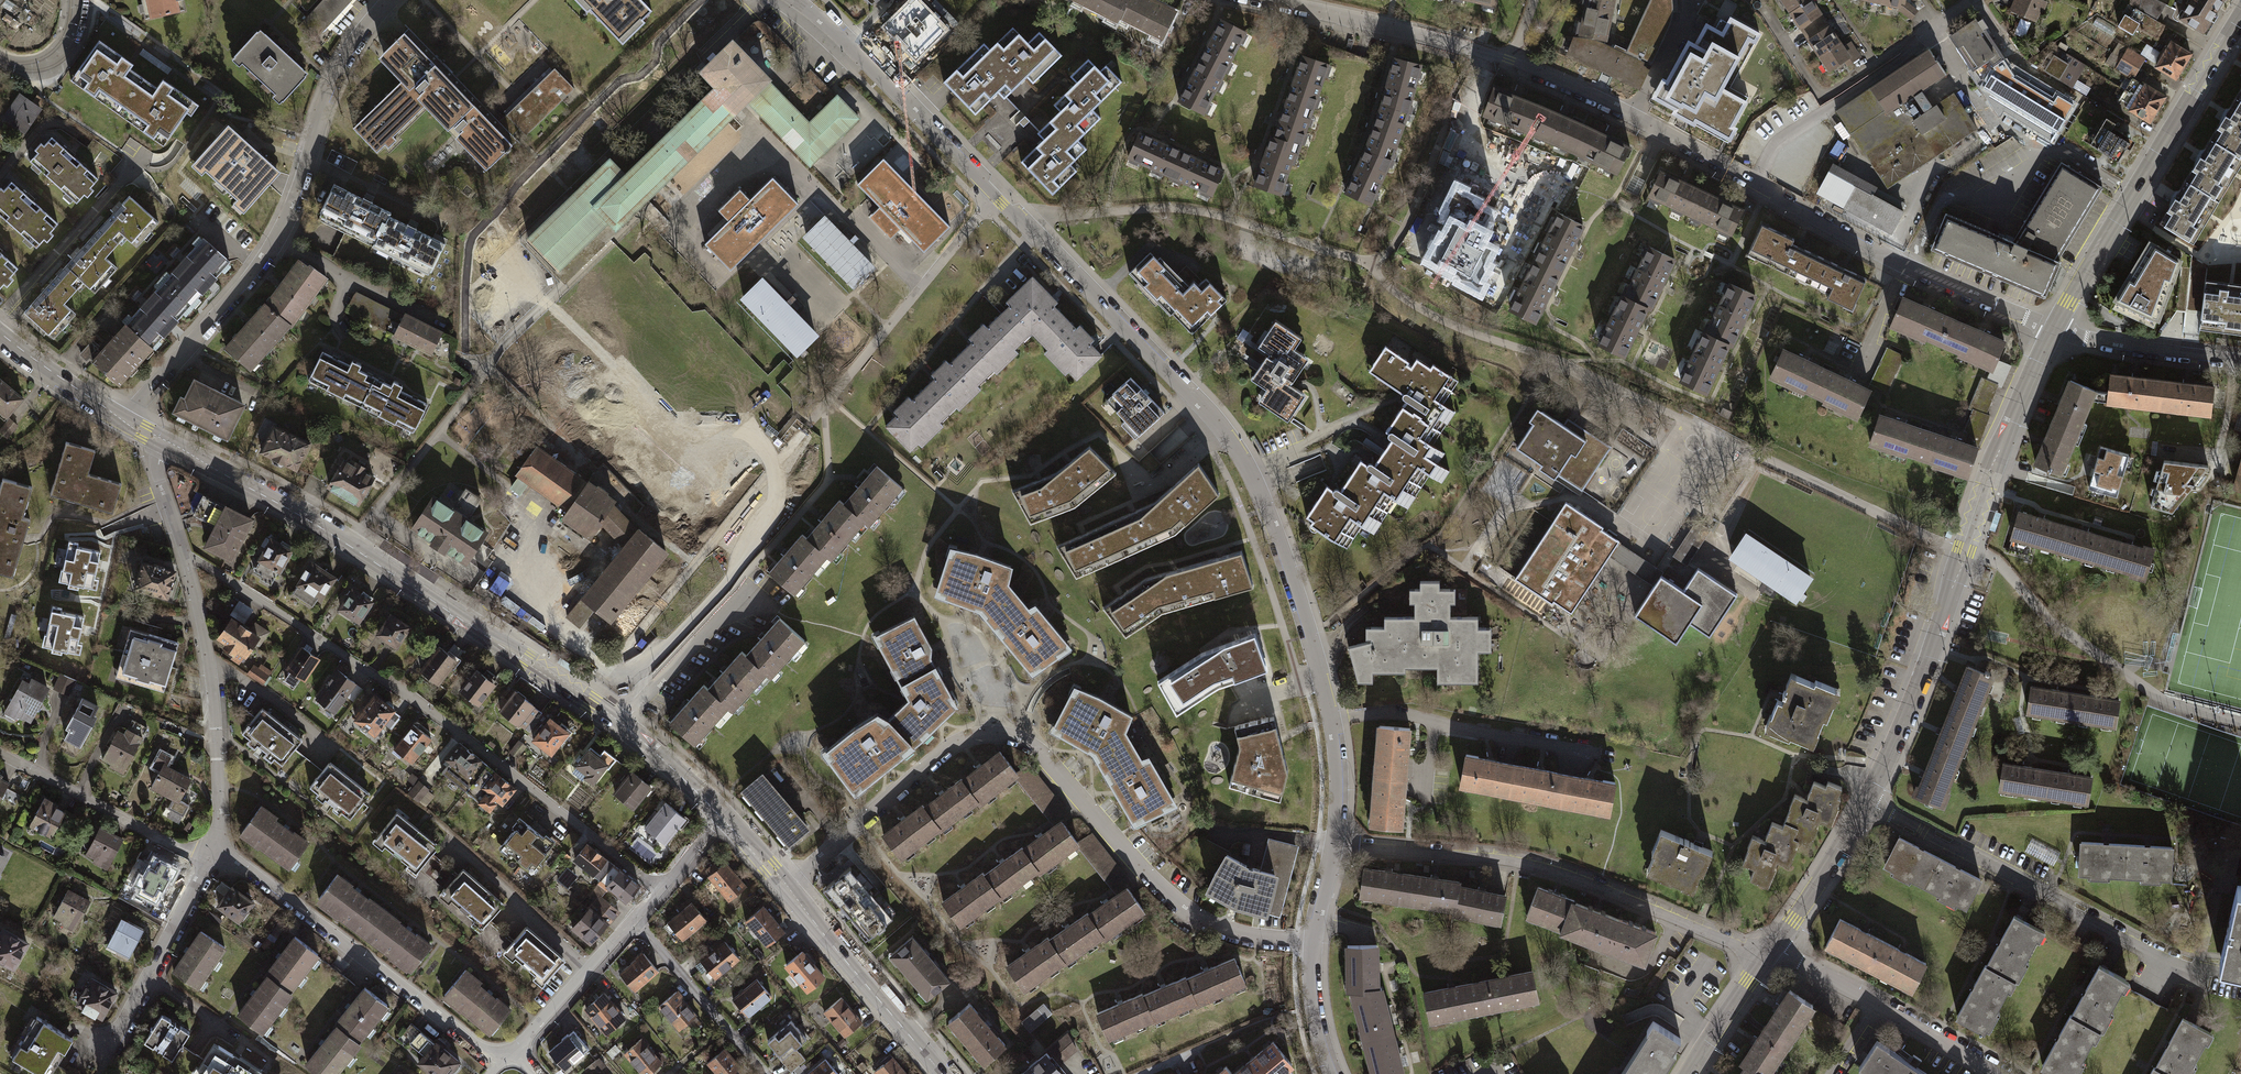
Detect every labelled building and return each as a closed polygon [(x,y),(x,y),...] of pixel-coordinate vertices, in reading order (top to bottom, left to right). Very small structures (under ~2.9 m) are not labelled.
[(182,0),(141,0),(142,4),(144,4),(146,11),(144,12),(145,19),(184,10),(182,0)] [(298,26),(315,41),(352,0),(322,0),(298,26)] [(591,8),(589,10),(618,40),(640,18),(642,20),(652,11),(642,0),(584,0),(591,8)] [(917,0),(908,0),(892,15),(928,52),(948,32),(917,0)] [(1116,21),(1119,17),(1127,0),(1075,0),(1116,21)] [(1119,17),(1162,39),(1175,12),(1152,0),(1127,0),(1119,17)] [(1578,37),(1592,40),(1606,45),(1616,0),(1586,0),(1578,37)] [(1626,54),(1651,65),(1669,24),(1671,18),(1672,11),(1672,5),(1671,0),(1651,0),(1627,51),(1626,54)] [(1727,141),(1748,104),(1745,103),(1748,97),(1732,88),(1762,34),(1731,18),(1738,6),(1727,0),(1723,0),(1709,25),(1706,24),(1694,46),(1688,42),(1666,81),(1662,79),(1651,99),(1727,141)] [(1675,12),(1682,12),(1681,0),(1674,0),(1675,12)] [(1809,0),(1783,0),(1791,12),(1809,0)] [(1825,21),(1811,0),(1809,0),(1791,12),(1805,34),(1825,21)] [(1916,10),(1904,0),(1902,0),(1900,0),(1899,6),(1899,10),(1902,10),(1911,17),(1916,10)] [(2042,0),(2015,0),(2010,10),(2035,21),(2039,11),(2041,12),(2046,2),(2042,0)] [(2139,9),(2156,19),(2166,3),(2159,0),(2141,0),(2139,9)] [(2180,19),(2203,32),(2223,0),(2191,0),(2180,19)] [(2165,24),(2156,19),(2139,9),(2136,7),(2129,20),(2157,37),(2165,24)] [(1950,34),(1977,75),(1991,66),(1994,70),(2006,63),(1976,17),(1950,34)] [(1208,46),(1198,65),(1210,70),(1213,65),(1225,71),(1245,32),(1221,20),(1211,40),(1210,39),(1207,45),(1208,46)] [(1819,56),(1839,43),(1825,21),(1805,34),(1819,56)] [(984,43),(970,56),(985,71),(991,65),(996,69),(993,72),(997,77),(1003,70),(1018,85),(1027,77),(1033,83),(1062,55),(1039,31),(1028,42),(1013,27),(990,49),(984,43)] [(401,81),(425,105),(429,101),(436,108),(436,109),(444,118),(445,117),(453,125),(456,122),(457,124),(454,127),(458,131),(461,128),(463,129),(459,133),(467,142),(468,141),(475,148),(474,149),(483,158),(483,157),(491,165),(505,151),(507,153),(512,149),(510,147),(517,140),(512,135),(499,122),(409,28),(382,54),(405,78),(401,81)] [(281,104),(283,101),(306,76),(300,71),(303,69),(265,34),(263,36),(257,31),(234,56),(232,59),(237,64),(240,61),(278,96),(275,99),(281,104)] [(1638,90),(1651,65),(1626,54),(1627,51),(1615,46),(1614,49),(1606,45),(1592,40),(1578,37),(1573,38),(1566,57),(1638,90)] [(130,62),(99,40),(71,80),(118,114),(144,78),(130,69),(133,65),(130,62)] [(2172,41),(2163,54),(2185,68),(2188,63),(2185,61),(2190,52),(2172,41)] [(616,229),(747,101),(768,81),(769,80),(733,42),(701,72),(716,88),(626,176),(610,160),(528,239),(557,269),(558,269),(608,221),(616,229)] [(1839,43),(1819,56),(1828,70),(1844,60),(1847,65),(1854,60),(1859,57),(1851,44),(1843,49),(1839,43)] [(2156,61),(2162,50),(2148,43),(2142,54),(2156,61)] [(2068,47),(2066,51),(2073,55),(2075,51),(2068,47)] [(1929,48),(1836,111),(1866,155),(1878,146),(1892,169),(1929,144),(1935,155),(1976,128),(1952,92),(1913,119),(1906,109),(1917,101),(1913,95),(1945,73),(1929,48)] [(2055,52),(2044,70),(2071,86),(2084,64),(2059,49),(2057,53),(2055,52)] [(2121,53),(2119,57),(2138,69),(2144,59),(2129,50),(2125,56),(2121,53)] [(2182,73),(2185,68),(2163,54),(2156,66),(2175,78),(2179,71),(2182,73)] [(970,56),(943,82),(975,115),(998,92),(1004,99),(1018,85),(1003,70),(997,77),(993,72),(996,69),(991,65),(985,71),(970,56)] [(1293,83),(1286,103),(1299,108),(1301,102),(1314,106),(1328,64),(1303,56),(1295,77),(1293,83)] [(2132,77),(2138,69),(2119,57),(2116,61),(2119,63),(2116,68),(2132,77)] [(1060,111),(1051,119),(1065,134),(1069,130),(1078,140),(1101,118),(1093,109),(1122,81),(1106,65),(1100,71),(1088,58),(1070,76),(1076,83),(1054,104),(1060,111)] [(1395,58),(1382,104),(1407,112),(1409,106),(1410,106),(1417,78),(1416,78),(1417,72),(1418,73),(1420,65),(1395,58)] [(1203,113),(1225,71),(1213,65),(1210,70),(1198,65),(1193,75),(1192,75),(1189,81),(1179,101),(1203,113)] [(555,68),(530,92),(550,112),(574,89),(555,68)] [(144,78),(118,114),(163,146),(187,113),(191,116),(199,105),(165,81),(163,79),(157,88),(144,78)] [(2131,78),(2124,89),(2159,110),(2162,105),(2160,103),(2163,97),(2131,78)] [(425,105),(401,81),(353,128),(377,152),(425,105)] [(781,95),(768,81),(747,101),(760,115),(781,95)] [(2084,84),(2080,92),(2086,95),(2090,88),(2084,84)] [(1483,114),(1529,133),(1540,106),(1494,88),(1483,114)] [(2155,116),(2159,110),(2124,89),(2119,99),(2132,107),(2130,110),(2148,121),(2152,115),(2155,116)] [(526,135),(550,112),(530,92),(506,115),(507,115),(519,128),(526,135)] [(32,103),(19,95),(4,118),(24,132),(46,101),(37,96),(32,103)] [(809,124),(781,95),(760,115),(810,166),(859,118),(844,103),(836,111),(829,104),(809,124)] [(836,111),(844,103),(837,96),(829,104),(836,111)] [(2240,159),(2240,102),(2236,98),(2226,114),(2210,139),(2240,159)] [(1297,154),(1314,106),(1301,102),(1299,108),(1286,103),(1280,121),(1280,120),(1278,127),(1274,138),(1285,142),(1282,148),(1294,152),(1294,153),(1297,154)] [(1405,118),(1407,112),(1382,104),(1366,149),(1390,159),(1392,153),(1393,153),(1406,118),(1405,118)] [(1585,125),(1540,106),(1529,133),(1573,151),(1585,125)] [(507,115),(499,122),(512,135),(519,128),(507,115)] [(2118,126),(2106,118),(2089,147),(2108,158),(2105,162),(2115,168),(2130,142),(2114,133),(2118,126)] [(1043,139),(1021,161),(1053,194),(1077,170),(1071,164),(1087,149),(1078,140),(1069,130),(1065,134),(1051,119),(1037,133),(1043,139)] [(2007,121),(1994,129),(1999,138),(2012,130),(2007,121)] [(1630,147),(1585,125),(1573,151),(1617,173),(1630,147)] [(216,137),(195,161),(247,208),(269,184),(265,180),(276,168),(232,128),(220,141),(216,137)] [(1128,157),(1172,176),(1177,164),(1172,162),(1177,149),(1166,144),(1160,141),(1160,142),(1140,132),(1128,157)] [(73,200),(77,203),(84,194),(87,197),(94,190),(91,187),(98,179),(73,156),(74,154),(69,149),(67,151),(52,137),(44,145),(41,142),(35,150),(38,152),(30,161),(33,164),(36,161),(43,168),(41,171),(66,193),(68,190),(76,197),(73,200)] [(1294,153),(1294,152),(1282,148),(1285,142),(1274,138),(1271,137),(1264,157),(1261,164),(1262,164),(1255,185),(1280,194),(1294,153)] [(1831,154),(1842,159),(1848,144),(1838,139),(1831,154)] [(2219,202),(2236,175),(2240,166),(2240,159),(2210,139),(2201,155),(2185,181),(2219,202)] [(1878,146),(1866,155),(1887,187),(1935,155),(1929,144),(1892,169),(1878,146)] [(1196,158),(1177,149),(1172,162),(1177,164),(1172,176),(1212,194),(1223,170),(1203,161),(1203,160),(1196,157),(1196,158)] [(1387,165),(1390,159),(1366,149),(1346,193),(1370,204),(1374,197),(1373,196),(1375,191),(1376,191),(1388,165),(1387,165)] [(951,226),(884,158),(858,184),(924,252),(951,226)] [(2011,240),(2059,260),(2102,187),(2060,163),(2011,240)] [(1649,196),(1691,216),(1697,203),(1691,200),(1696,188),(1660,171),(1649,196)] [(1818,190),(1852,209),(1863,189),(1828,171),(1818,190)] [(799,205),(773,178),(750,201),(740,191),(719,212),(728,222),(704,245),(731,271),(799,205)] [(1473,188),(1459,181),(1446,207),(1449,209),(1444,219),(1451,223),(1445,236),(1442,235),(1429,261),(1466,279),(1464,283),(1485,293),(1491,282),(1488,281),(1497,265),(1494,263),(1502,247),(1490,241),(1496,230),(1492,228),(1500,212),(1484,204),(1486,200),(1470,192),(1473,188)] [(2219,202),(2185,181),(2176,196),(2159,223),(2193,244),(2211,216),(2219,202)] [(11,182),(4,190),(1,187),(0,188),(0,209),(3,213),(1,215),(25,238),(28,235),(36,242),(33,244),(36,247),(44,239),(47,242),(53,235),(50,232),(58,224),(32,201),(34,199),(29,193),(27,195),(11,182)] [(320,212),(376,240),(388,216),(390,212),(372,203),(372,202),(363,198),(363,199),(346,191),(347,190),(334,184),(320,212)] [(1743,209),(1696,188),(1691,200),(1697,203),(1691,216),(1731,234),(1743,209)] [(1903,210),(1863,189),(1852,209),(1892,230),(1903,210)] [(108,220),(121,232),(121,233),(136,247),(144,238),(141,236),(147,228),(150,231),(159,222),(130,196),(108,220)] [(1537,254),(1534,260),(1559,273),(1584,225),(1558,212),(1554,219),(1556,220),(1550,232),(1548,231),(1542,243),(1544,244),(1538,255),(1537,254)] [(2043,297),(2059,260),(2011,240),(1945,212),(1929,249),(2043,297)] [(407,225),(388,216),(376,240),(375,243),(431,271),(445,244),(416,229),(407,224),(407,225)] [(823,218),(805,235),(856,286),(873,269),(823,218)] [(66,265),(80,278),(80,279),(95,292),(102,284),(99,282),(106,274),(109,277),(117,268),(105,257),(118,242),(115,240),(121,233),(121,232),(108,220),(66,265)] [(1792,239),(1765,227),(1761,235),(1755,232),(1748,248),(1756,251),(1753,258),(1797,278),(1800,272),(1808,276),(1805,283),(1819,289),(1822,283),(1829,286),(1824,296),(1842,305),(1845,299),(1853,303),(1865,278),(1790,243),(1792,239)] [(164,281),(191,305),(230,262),(203,238),(185,258),(188,260),(184,264),(181,262),(164,281)] [(2149,240),(2113,301),(2116,302),(2112,308),(2154,327),(2156,321),(2159,322),(2183,260),(2149,240)] [(1648,247),(1625,296),(1647,307),(1650,308),(1674,259),(1648,247)] [(18,268),(0,252),(0,288),(4,284),(7,286),(13,279),(10,277),(18,268)] [(1157,259),(1150,252),(1130,272),(1131,275),(1137,279),(1138,282),(1144,286),(1145,289),(1151,293),(1151,295),(1157,300),(1158,302),(1164,306),(1165,309),(1171,314),(1172,313),(1175,315),(1179,311),(1186,318),(1182,323),(1192,333),(1227,299),(1206,278),(1202,282),(1198,286),(1194,282),(1190,285),(1194,290),(1191,293),(1157,259)] [(266,305),(290,325),(291,326),(326,278),(325,277),(326,277),(310,265),(309,267),(299,260),(266,305)] [(1534,322),(1559,273),(1534,260),(1530,267),(1532,268),(1526,279),(1524,279),(1518,290),(1520,291),(1515,301),(1514,301),(1509,309),(1534,322)] [(80,278),(66,265),(24,312),(54,339),(62,329),(59,327),(66,319),(68,322),(76,314),(64,303),(77,288),(74,285),(80,279),(80,278)] [(1194,282),(1198,286),(1202,282),(1186,265),(1178,274),(1189,286),(1190,285),(1194,282)] [(1019,338),(1027,330),(1036,330),(1043,338),(1065,317),(1054,306),(1058,302),(1032,276),(1006,301),(1010,305),(998,316),(1019,338)] [(817,336),(761,279),(743,296),(799,353),(817,336)] [(191,305),(164,281),(147,301),(149,303),(145,307),(143,305),(125,324),(126,325),(151,348),(152,348),(191,305)] [(1730,282),(1706,333),(1728,344),(1732,345),(1756,294),(1730,282)] [(2206,283),(2199,329),(2236,334),(2240,295),(2240,288),(2231,286),(2206,283)] [(1624,355),(1647,307),(1625,296),(1621,294),(1599,343),(1624,355)] [(367,321),(375,305),(354,295),(346,311),(367,321)] [(1906,327),(1943,343),(1953,319),(1902,298),(1891,324),(1905,330),(1906,327)] [(250,368),(251,368),(290,325),(266,305),(265,304),(226,347),(249,368),(250,368)] [(394,335),(402,319),(375,305),(367,321),(394,335)] [(410,343),(413,344),(423,323),(405,314),(402,319),(394,335),(404,340),(403,342),(410,345),(410,343)] [(1011,345),(1019,338),(998,316),(987,327),(983,324),(969,338),(972,341),(961,352),(982,374),(990,367),(996,373),(1018,352),(1011,345)] [(1076,328),(1065,317),(1043,338),(1051,346),(1044,352),(1065,374),(1072,367),(1080,376),(1102,355),(1090,343),(1094,340),(1080,325),(1076,328)] [(2004,341),(1953,319),(1943,343),(1981,359),(1979,363),(1992,368),(1996,359),(2004,341)] [(1263,361),(1251,378),(1266,388),(1258,400),(1288,420),(1305,394),(1290,383),(1291,381),(1292,382),(1296,376),(1308,358),(1294,348),(1301,338),(1301,339),(1302,338),(1275,320),(1271,326),(1271,327),(1268,332),(1272,335),(1262,348),(1268,352),(1263,360),(1263,361)] [(442,332),(423,323),(413,344),(415,345),(414,347),(420,350),(421,349),(431,354),(442,332)] [(151,348),(126,325),(93,362),(107,374),(109,372),(120,382),(151,348)] [(1705,392),(1728,344),(1706,333),(1703,332),(1680,380),(1705,392)] [(89,358),(95,351),(96,350),(100,346),(92,340),(81,353),(88,359),(89,358)] [(1392,439),(1392,438),(1406,448),(1398,460),(1404,464),(1399,473),(1414,483),(1416,485),(1425,471),(1442,483),(1450,471),(1438,463),(1445,453),(1428,442),(1436,429),(1435,428),(1440,419),(1447,424),(1455,412),(1438,401),(1447,387),(1445,386),(1452,376),(1433,363),(1430,367),(1417,358),(1411,366),(1408,364),(1410,361),(1385,345),(1373,364),(1383,371),(1378,378),(1403,395),(1403,396),(1403,398),(1403,399),(1405,400),(1406,400),(1386,431),(1389,433),(1388,434),(1388,435),(1388,436),(1389,437),(1390,438),(1391,438),(1392,439)] [(1868,389),(1867,392),(1873,394),(1876,386),(1887,391),(1904,356),(1888,348),(1868,389)] [(1784,379),(1814,393),(1825,369),(1782,349),(1769,376),(1782,382),(1784,379)] [(361,406),(375,377),(359,369),(361,365),(352,360),(350,365),(322,351),(308,380),(361,406)] [(974,382),(982,374),(961,352),(950,363),(946,360),(931,374),(935,378),(924,389),(945,411),(952,403),(959,410),(981,389),(974,382)] [(1987,380),(1997,384),(2001,386),(2010,364),(1996,359),(1992,368),(1987,380)] [(1868,389),(1825,369),(1814,393),(1845,408),(1844,411),(1855,417),(1867,392),(1868,389)] [(2159,406),(2162,380),(2111,374),(2108,401),(2117,402),(2117,404),(2130,405),(2130,403),(2137,404),(2137,406),(2148,407),(2149,405),(2159,406)] [(375,377),(361,406),(413,432),(428,404),(400,390),(403,385),(394,381),(391,385),(375,377)] [(1125,420),(1121,424),(1135,438),(1164,412),(1131,377),(1112,393),(1122,404),(1116,410),(1125,420)] [(1997,384),(1987,380),(1982,378),(1970,407),(1973,409),(1985,414),(1997,384)] [(0,379),(0,412),(7,417),(23,398),(0,379)] [(2070,379),(2053,421),(2078,430),(2094,389),(2070,379)] [(2162,380),(2159,406),(2168,407),(2167,409),(2180,411),(2180,409),(2189,410),(2189,412),(2199,413),(2200,411),(2210,412),(2213,385),(2162,380)] [(243,404),(195,381),(185,400),(181,398),(175,411),(227,437),(243,404)] [(937,418),(945,411),(924,389),(912,400),(909,396),(894,411),(897,414),(885,426),(907,447),(915,439),(921,446),(943,425),(937,418)] [(1542,410),(1517,447),(1582,491),(1611,447),(1585,430),(1580,437),(1571,431),(1564,426),(1564,425),(1542,410)] [(1883,445),(1916,455),(1920,443),(1927,446),(1931,432),(1878,414),(1869,443),(1883,447),(1883,445)] [(261,451),(272,457),(273,462),(281,466),(285,463),(296,469),(309,443),(275,426),(277,423),(265,417),(256,435),(267,441),(261,451)] [(0,431),(8,437),(17,426),(10,419),(0,431)] [(2060,474),(2078,430),(2053,421),(2035,465),(2060,474)] [(1976,447),(1931,432),(1927,446),(1920,443),(1916,455),(1955,468),(1954,471),(1966,475),(1976,447)] [(589,433),(511,549),(623,625),(701,508),(589,433)] [(1384,450),(1366,438),(1362,444),(1380,456),(1384,450)] [(1409,492),(1414,483),(1399,473),(1404,464),(1398,460),(1406,448),(1392,438),(1392,439),(1384,450),(1380,456),(1374,465),(1373,465),(1373,464),(1371,463),(1369,463),(1368,464),(1367,464),(1367,465),(1369,466),(1368,466),(1368,468),(1368,469),(1373,472),(1366,483),(1372,488),(1366,497),(1381,508),(1380,509),(1382,510),(1391,497),(1408,508),(1416,496),(1409,492)] [(95,450),(66,441),(50,494),(71,500),(113,513),(121,483),(88,474),(95,450)] [(1089,446),(1056,473),(1075,506),(1116,472),(1089,446)] [(2127,455),(2100,447),(2088,488),(2116,496),(2127,455)] [(2208,465),(2163,459),(2150,504),(2171,510),(2208,465)] [(355,466),(344,460),(329,486),(358,503),(373,477),(363,470),(365,468),(357,463),(355,466)] [(1380,509),(1381,508),(1366,497),(1372,488),(1366,483),(1373,472),(1368,469),(1368,468),(1368,466),(1369,466),(1367,465),(1367,464),(1361,460),(1340,491),(1339,490),(1338,488),(1336,488),(1334,489),(1334,490),(1327,485),(1306,517),(1313,521),(1311,524),(1314,525),(1311,529),(1313,531),(1316,530),(1317,529),(1340,544),(1346,534),(1349,536),(1350,535),(1349,534),(1357,522),(1374,534),(1382,522),(1375,517),(1380,509)] [(1198,463),(1155,502),(1175,533),(1219,493),(1198,463)] [(877,466),(844,504),(864,522),(869,525),(902,487),(877,466)] [(1056,473),(1012,490),(1031,523),(1075,506),(1056,473)] [(3,478),(0,487),(0,573),(13,577),(24,539),(30,519),(23,517),(32,486),(3,478)] [(454,509),(434,496),(413,527),(433,540),(432,542),(444,551),(446,548),(465,562),(486,531),(466,518),(469,514),(470,515),(481,499),(466,488),(455,505),(456,506),(454,509)] [(251,519),(204,495),(194,514),(194,516),(216,527),(207,546),(217,552),(231,559),(251,519)] [(839,500),(806,538),(827,556),(831,559),(864,522),(844,504),(839,500)] [(1175,533),(1155,502),(1133,512),(1109,523),(1123,556),(1175,533)] [(1566,502),(1515,579),(1545,599),(1547,596),(1571,613),(1609,556),(1619,542),(1619,540),(1602,529),(1604,527),(1566,502)] [(2063,525),(2018,512),(2011,537),(2056,549),(2063,525)] [(1709,529),(1697,522),(1674,556),(1686,564),(1709,529)] [(1123,556),(1109,523),(1083,534),(1057,546),(1076,577),(1123,556)] [(2108,538),(2063,525),(2056,549),(2100,562),(2108,538)] [(802,534),(769,572),(794,594),(827,556),(806,538),(802,534)] [(1745,534),(1731,555),(1797,598),(1811,578),(1745,534)] [(2143,549),(2108,538),(2100,562),(2130,571),(2130,574),(2144,578),(2153,549),(2144,547),(2143,549)] [(280,544),(272,540),(254,570),(273,581),(291,550),(290,550),(292,546),(282,541),(280,544)] [(78,543),(69,541),(60,581),(69,583),(68,587),(78,589),(79,585),(97,589),(99,578),(95,577),(100,551),(78,546),(78,543)] [(1663,572),(1619,542),(1609,556),(1654,586),(1661,575),(1663,572)] [(949,555),(938,589),(946,592),(945,596),(981,609),(983,607),(989,614),(1015,592),(1007,583),(1011,566),(975,553),(956,549),(953,556),(949,555)] [(1223,556),(1195,564),(1205,599),(1254,586),(1241,551),(1223,556)] [(154,565),(143,562),(135,588),(167,597),(170,588),(173,589),(175,581),(172,580),(175,571),(163,568),(164,567),(154,564),(154,565)] [(334,578),(310,562),(301,576),(303,577),(294,591),(313,604),(318,597),(320,599),(334,578)] [(1205,599),(1195,564),(1174,570),(1146,578),(1162,612),(1205,599)] [(1654,586),(1635,614),(1676,642),(1689,622),(1710,636),(1737,594),(1698,568),(1683,590),(1661,575),(1654,586)] [(1162,612),(1146,578),(1121,595),(1103,607),(1126,636),(1162,612)] [(1371,626),(1371,641),(1348,647),(1356,676),(1373,676),(1373,672),(1405,672),(1405,667),(1424,667),(1424,662),(1437,662),(1437,677),(1456,677),(1456,681),(1478,681),(1478,651),(1486,651),(1486,627),(1478,627),(1478,616),(1450,616),(1450,588),(1439,588),(1439,581),(1420,580),(1420,588),(1414,588),(1414,617),(1384,617),(1384,626),(1371,626)] [(349,596),(341,608),(359,620),(371,602),(370,601),(373,597),(363,591),(361,595),(353,590),(352,591),(351,591),(348,595),(349,596)] [(989,614),(986,616),(995,626),(998,623),(1006,632),(1002,635),(1030,669),(1039,662),(1042,665),(1059,653),(1056,650),(1066,641),(1037,607),(1031,612),(1015,592),(989,614)] [(253,610),(239,600),(229,614),(243,624),(253,610)] [(62,607),(52,605),(44,646),(52,648),(51,652),(62,654),(62,650),(80,654),(82,643),(78,642),(84,616),(61,611),(62,607)] [(17,615),(11,613),(4,638),(10,640),(17,615)] [(409,627),(391,615),(390,616),(389,616),(387,620),(387,621),(378,633),(396,645),(409,627)] [(914,616),(880,633),(884,642),(880,644),(893,667),(897,665),(902,673),(898,676),(903,684),(935,667),(929,656),(930,646),(914,616)] [(780,618),(746,655),(766,673),(770,677),(804,640),(780,618)] [(249,630),(232,619),(219,637),(228,643),(225,646),(234,652),(231,657),(239,663),(252,644),(258,636),(249,630)] [(270,631),(255,621),(249,630),(258,636),(252,644),(258,648),(270,631)] [(1268,668),(1255,632),(1210,649),(1202,652),(1212,668),(1219,686),(1268,668)] [(148,639),(134,635),(123,672),(137,676),(135,681),(134,682),(164,691),(178,642),(150,633),(149,633),(149,634),(148,639)] [(447,652),(439,646),(421,670),(438,683),(458,657),(449,650),(447,652)] [(318,658),(302,647),(288,668),(291,670),(284,679),(295,686),(301,677),(304,679),(318,658)] [(741,651),(708,688),(728,707),(733,710),(766,673),(746,655),(741,651)] [(1212,668),(1202,652),(1158,681),(1176,713),(1219,686),(1212,668)] [(259,671),(253,667),(248,673),(264,684),(272,671),(263,665),(259,671)] [(1958,691),(1951,709),(1974,718),(1991,675),(1968,666),(1961,684),(1960,683),(1957,690),(1958,691)] [(935,667),(903,684),(910,698),(888,719),(912,745),(921,737),(918,734),(926,727),(929,730),(956,704),(935,667)] [(355,683),(337,670),(317,697),(334,710),(345,696),(355,683)] [(483,675),(476,670),(461,690),(478,703),(486,693),(485,693),(497,678),(487,670),(483,675)] [(75,680),(60,673),(53,689),(68,695),(75,680)] [(1774,718),(1769,729),(1787,737),(1789,734),(1808,742),(1812,731),(1816,733),(1823,717),(1826,718),(1833,701),(1829,700),(1834,688),(1816,680),(1814,683),(1795,675),(1790,686),(1786,684),(1782,694),(1784,695),(1782,700),(1777,698),(1770,716),(1774,718)] [(32,680),(29,684),(23,681),(8,708),(30,720),(47,688),(32,680)] [(363,689),(355,683),(345,696),(354,702),(363,689)] [(704,684),(670,722),(694,744),(728,707),(708,688),(704,684)] [(2027,711),(2071,718),(2073,706),(2077,707),(2079,694),(2031,686),(2027,711)] [(1101,758),(1101,759),(1131,742),(1124,731),(1131,715),(1099,697),(1079,689),(1076,696),(1072,693),(1055,725),(1063,729),(1061,733),(1094,752),(1094,753),(1097,751),(1101,758)] [(533,705),(515,691),(500,710),(519,724),(526,715),(531,719),(538,710),(533,705)] [(390,701),(386,701),(385,703),(375,694),(356,719),(375,734),(394,709),(392,708),(393,707),(393,704),(390,701)] [(2118,700),(2079,694),(2077,707),(2073,706),(2071,718),(2114,725),(2118,700)] [(70,729),(65,737),(80,745),(96,716),(93,715),(98,706),(82,698),(66,727),(70,729)] [(301,741),(261,709),(249,724),(248,723),(246,726),(247,726),(242,733),(282,765),(301,741)] [(1941,735),(1933,752),(1956,761),(1974,718),(1951,709),(1944,726),(1943,726),(1939,734),(1941,735)] [(855,727),(828,748),(834,755),(830,758),(852,787),(860,782),(862,785),(912,745),(888,719),(884,723),(875,715),(855,727)] [(1235,726),(1239,745),(1229,784),(1280,798),(1288,770),(1274,716),(1235,726)] [(559,725),(550,718),(542,728),(539,726),(536,731),(539,732),(533,739),(551,754),(560,742),(570,729),(561,723),(559,725)] [(126,768),(148,728),(132,720),(124,735),(118,731),(103,759),(112,764),(113,762),(126,768)] [(431,738),(413,724),(394,749),(412,763),(431,738)] [(1380,725),(1376,775),(1405,777),(1408,740),(1409,740),(1410,728),(1380,725)] [(526,746),(519,741),(510,752),(517,757),(526,746)] [(1163,809),(1161,805),(1173,798),(1150,759),(1143,763),(1131,742),(1101,759),(1101,758),(1098,760),(1133,819),(1143,814),(1145,818),(1163,809)] [(487,765),(460,743),(447,759),(450,762),(442,772),(466,791),(487,765)] [(600,755),(591,747),(576,765),(587,774),(585,777),(593,783),(605,767),(608,769),(616,759),(604,749),(600,755)] [(962,781),(977,800),(976,801),(978,803),(985,798),(993,791),(993,792),(1005,782),(1013,776),(1015,775),(1017,773),(1016,772),(1000,751),(963,780),(962,781)] [(163,765),(165,766),(170,757),(160,752),(153,765),(161,769),(163,765)] [(1944,791),(1956,761),(1933,752),(1927,770),(1925,769),(1922,777),(1924,777),(1920,788),(1917,787),(1914,794),(1943,806),(1948,792),(1944,791)] [(1460,782),(1508,792),(1514,764),(1477,757),(1477,755),(1466,753),(1460,782)] [(369,795),(329,763),(317,778),(316,777),(315,779),(315,780),(310,787),(350,819),(369,795)] [(2000,788),(2043,795),(2045,783),(2049,784),(2051,770),(2004,763),(2000,788)] [(1016,772),(1017,773),(1015,775),(1050,819),(1065,809),(1028,764),(1016,772)] [(1566,774),(1514,764),(1508,792),(1561,802),(1566,774)] [(166,793),(177,772),(165,766),(163,765),(161,769),(152,786),(166,793)] [(487,765),(466,791),(490,810),(496,802),(487,794),(489,792),(502,803),(515,788),(487,765)] [(2091,776),(2051,770),(2049,784),(2045,783),(2043,795),(2087,801),(2091,776)] [(633,807),(651,786),(632,771),(615,792),(633,807)] [(177,772),(166,793),(174,797),(168,808),(183,816),(189,805),(180,800),(191,780),(177,772)] [(762,774),(743,790),(788,843),(803,831),(802,830),(807,827),(772,785),(762,774)] [(1603,781),(1566,774),(1561,802),(1610,811),(1616,781),(1603,778),(1603,781)] [(0,775),(0,799),(9,783),(0,778),(2,776),(0,775)] [(1402,814),(1405,777),(1376,775),(1371,824),(1402,827),(1403,814),(1402,814)] [(938,828),(940,830),(942,828),(941,828),(949,822),(962,812),(961,812),(969,806),(970,806),(976,801),(977,800),(962,781),(963,780),(961,779),(924,807),(924,808),(939,827),(938,828)] [(1790,805),(1784,820),(1796,825),(1792,836),(1797,839),(1806,842),(1813,825),(1816,826),(1818,819),(1827,823),(1834,804),(1837,805),(1840,797),(1838,796),(1842,786),(1827,780),(1825,786),(1813,781),(1807,796),(1809,796),(1808,799),(1797,795),(1793,806),(1790,805)] [(429,789),(419,781),(416,784),(408,794),(418,802),(429,789)] [(58,805),(44,798),(30,825),(51,837),(65,812),(56,808),(58,805)] [(665,842),(685,818),(666,802),(646,827),(665,842)] [(883,835),(900,857),(904,854),(912,848),(924,838),(932,832),(938,828),(939,827),(924,808),(924,807),(923,805),(883,835)] [(261,806),(241,833),(290,867),(290,866),(289,866),(295,858),(295,859),(308,842),(294,832),(293,833),(274,820),(276,817),(261,806)] [(437,848),(395,814),(376,838),(417,871),(437,848)] [(515,828),(499,848),(508,856),(511,853),(535,873),(542,864),(539,861),(555,841),(546,833),(543,836),(519,817),(512,825),(515,828)] [(1794,846),(1797,839),(1792,836),(1796,825),(1784,820),(1781,826),(1770,821),(1764,836),(1767,837),(1765,841),(1755,836),(1750,847),(1748,846),(1742,861),(1755,866),(1750,878),(1764,883),(1771,866),(1774,868),(1778,860),(1784,863),(1792,845),(1794,846)] [(1036,870),(1038,872),(1045,867),(1053,861),(1054,861),(1066,852),(1066,851),(1074,845),(1074,846),(1077,844),(1078,843),(1077,842),(1061,821),(1023,849),(1023,850),(1037,869),(1036,870)] [(1712,850),(1660,830),(1651,852),(1654,853),(1649,866),(1671,875),(1670,879),(1682,884),(1683,882),(1694,886),(1700,872),(1703,873),(1712,850)] [(105,834),(98,831),(86,854),(96,859),(97,857),(109,864),(122,839),(107,831),(105,834)] [(1077,842),(1078,843),(1077,844),(1112,888),(1127,878),(1091,833),(1077,842)] [(1885,864),(1925,885),(1939,857),(1899,837),(1885,864)] [(1227,854),(1209,887),(1232,899),(1233,897),(1237,899),(1241,900),(1241,903),(1277,912),(1279,902),(1280,902),(1294,848),(1295,848),(1296,847),(1270,840),(1262,870),(1253,868),(1252,869),(1246,867),(1246,865),(1227,854)] [(600,879),(613,864),(587,843),(575,858),(600,879)] [(2080,873),(2126,875),(2127,845),(2081,843),(2080,873)] [(2171,846),(2127,845),(2126,875),(2170,876),(2171,846)] [(998,896),(999,898),(1001,896),(1009,890),(1022,881),(1021,881),(1030,875),(1036,870),(1037,869),(1023,850),(1023,849),(1022,847),(985,875),(984,875),(999,895),(998,896)] [(144,875),(140,873),(135,883),(141,886),(137,892),(156,901),(168,878),(172,879),(178,868),(154,855),(144,875)] [(1981,879),(1939,857),(1925,885),(1966,906),(1981,879)] [(713,873),(708,876),(728,900),(746,886),(725,862),(718,868),(714,863),(708,868),(713,873)] [(850,866),(863,880),(868,877),(854,862),(850,866)] [(613,864),(600,879),(598,881),(607,888),(609,886),(626,900),(638,885),(613,864)] [(1360,892),(1407,900),(1412,875),(1365,866),(1360,892)] [(572,871),(567,868),(558,879),(562,883),(572,871)] [(847,868),(826,886),(869,936),(890,918),(870,894),(873,892),(870,889),(868,892),(847,868)] [(502,905),(462,871),(446,890),(444,888),(442,891),(443,892),(483,927),(502,905)] [(943,902),(960,924),(963,921),(971,915),(984,906),(992,900),(998,896),(999,895),(984,875),(985,875),(983,872),(943,902)] [(357,926),(366,933),(384,909),(369,898),(368,899),(350,885),(351,884),(337,874),(318,899),(357,927),(357,926)] [(1459,882),(1412,875),(1407,900),(1454,909),(1459,886),(1459,882)] [(606,890),(598,883),(588,895),(595,901),(599,896),(601,897),(606,890)] [(2237,884),(2229,920),(2231,921),(2230,926),(2228,926),(2219,962),(2240,967),(2240,885),(2237,884)] [(1504,894),(1459,886),(1454,909),(1454,912),(1499,920),(1504,894)] [(238,920),(240,918),(243,920),(249,912),(246,910),(252,901),(232,887),(219,905),(238,920)] [(1140,913),(1144,910),(1127,887),(1089,915),(1088,915),(1102,935),(1101,936),(1103,938),(1111,933),(1119,927),(1132,918),(1131,918),(1139,912),(1140,913)] [(1527,915),(1563,929),(1573,901),(1538,887),(1527,915)] [(73,896),(66,893),(54,916),(63,921),(64,919),(76,926),(90,901),(74,893),(73,896)] [(590,909),(607,922),(606,924),(607,925),(618,911),(601,897),(599,896),(588,909),(589,910),(590,909)] [(1562,930),(1608,948),(1619,918),(1573,901),(1563,929),(1562,930)] [(692,902),(668,922),(682,940),(706,919),(692,902)] [(763,905),(746,921),(767,945),(784,930),(763,905)] [(398,920),(384,909),(366,933),(374,939),(373,940),(412,969),(430,944),(417,934),(416,935),(397,921),(398,920)] [(607,922),(590,909),(589,910),(573,930),(580,936),(582,933),(591,941),(606,924),(607,922)] [(1049,940),(1065,962),(1066,961),(1074,955),(1087,946),(1086,946),(1095,940),(1095,941),(1101,936),(1102,935),(1088,915),(1089,915),(1087,913),(1050,940),(1049,940)] [(2013,915),(1986,966),(2011,979),(2013,980),(2040,929),(2013,915)] [(1654,931),(1619,918),(1608,948),(1643,961),(1654,931)] [(1882,940),(1839,918),(1826,944),(1869,966),(1882,940)] [(128,921),(126,924),(120,921),(105,948),(115,953),(118,948),(130,954),(144,929),(128,921)] [(563,961),(526,928),(507,949),(544,982),(563,961)] [(25,944),(27,941),(3,929),(0,934),(0,959),(13,966),(21,953),(23,952),(26,947),(25,944)] [(173,971),(197,987),(224,946),(201,931),(173,971)] [(913,936),(892,954),(927,996),(949,978),(933,960),(934,960),(928,953),(928,954),(913,936)] [(317,954),(295,937),(266,973),(268,975),(288,991),(317,954)] [(1007,966),(1024,989),(1027,986),(1027,985),(1035,980),(1036,980),(1048,971),(1056,965),(1062,961),(1063,963),(1065,962),(1049,940),(1050,940),(1048,937),(1007,966)] [(274,942),(266,938),(262,946),(270,950),(274,942)] [(1925,962),(1882,940),(1869,966),(1912,988),(1925,962)] [(739,958),(725,941),(701,961),(716,978),(739,958)] [(1353,993),(1357,994),(1376,989),(1376,965),(1376,943),(1348,945),(1347,979),(1352,979),(1353,989),(1353,993)] [(823,976),(802,951),(786,965),(808,990),(823,976)] [(635,991),(659,970),(643,953),(619,974),(635,991)] [(1186,979),(1185,979),(1195,1002),(1195,1004),(1212,997),(1212,996),(1221,992),(1221,993),(1234,987),(1243,983),(1245,982),(1234,958),(1186,979)] [(1984,965),(1957,1015),(1983,1029),(2011,979),(1986,966),(1984,965)] [(2099,965),(2072,1015),(2097,1029),(2098,1030),(2126,979),(2099,965)] [(465,970),(444,995),(490,1033),(491,1032),(490,1031),(496,1024),(497,1025),(510,1009),(497,997),(496,999),(478,984),(480,982),(465,970)] [(1531,970),(1477,982),(1483,1009),(1537,997),(1531,970)] [(268,975),(238,1013),(260,1030),(290,993),(288,991),(268,975)] [(1195,1002),(1185,979),(1186,979),(1185,977),(1143,995),(1142,996),(1152,1019),(1151,1019),(1152,1021),(1154,1020),(1154,1019),(1163,1015),(1164,1016),(1178,1010),(1178,1009),(1187,1005),(1195,1002)] [(114,997),(114,994),(115,991),(92,978),(87,986),(87,985),(83,993),(78,1002),(102,1015),(109,1002),(112,1001),(114,997)] [(771,996),(757,978),(733,999),(747,1016),(771,996)] [(1432,1020),(1483,1009),(1477,982),(1426,993),(1432,1020)] [(385,1005),(363,987),(334,1024),(336,1026),(356,1041),(385,1005)] [(1382,988),(1376,989),(1357,994),(1359,1002),(1357,1005),(1363,1029),(1364,1026),(1367,1037),(1391,1030),(1387,1009),(1382,988)] [(1791,988),(1769,1020),(1781,1029),(1780,1031),(1790,1038),(1802,1020),(1811,1006),(1813,1004),(1791,988)] [(696,1015),(675,992),(659,1005),(679,1028),(696,1015)] [(603,993),(585,1008),(606,1032),(624,1017),(603,993)] [(1152,1019),(1142,996),(1143,995),(1142,993),(1097,1013),(1108,1038),(1112,1036),(1121,1032),(1135,1026),(1135,1025),(1144,1021),(1144,1022),(1151,1019),(1152,1019)] [(862,1021),(841,997),(824,1012),(844,1036),(862,1021)] [(970,1003),(948,1021),(984,1062),(1005,1044),(990,1027),(991,1026),(985,1020),(970,1003)] [(1044,1003),(1022,1022),(1030,1031),(1052,1013),(1044,1003)] [(1836,1023),(1811,1006),(1802,1020),(1827,1036),(1836,1023)] [(155,1043),(160,1046),(173,1026),(168,1023),(171,1020),(161,1014),(143,1041),(153,1047),(155,1043)] [(2042,1065),(2059,1073),(2072,1073),(2097,1029),(2072,1015),(2070,1014),(2042,1065)] [(37,1016),(12,1057),(40,1073),(51,1073),(73,1037),(37,1016)] [(2156,1068),(2167,1073),(2186,1073),(2209,1031),(2183,1017),(2156,1068)] [(1680,1037),(1653,1019),(1646,1030),(1651,1033),(1623,1073),(1657,1073),(1680,1037)] [(806,1038),(791,1020),(767,1040),(783,1058),(806,1038)] [(1747,1064),(1762,1073),(1767,1073),(1790,1038),(1780,1031),(1781,1029),(1769,1020),(1742,1060),(1747,1064)] [(408,1047),(411,1043),(420,1032),(410,1024),(398,1038),(408,1047)] [(177,1029),(173,1026),(160,1046),(166,1050),(169,1045),(177,1050),(189,1031),(180,1025),(177,1029)] [(307,1063),(320,1073),(333,1073),(358,1043),(356,1041),(336,1026),(307,1063)] [(1391,1030),(1367,1037),(1370,1045),(1366,1046),(1372,1070),(1375,1069),(1377,1073),(1401,1073),(1403,1073),(1397,1052),(1391,1030)] [(589,1048),(573,1031),(549,1051),(564,1069),(589,1048)] [(420,1032),(411,1043),(425,1055),(419,1063),(432,1073),(446,1073),(450,1069),(454,1073),(459,1067),(456,1064),(459,1060),(435,1040),(433,1043),(420,1032)] [(1068,1034),(1046,1051),(1057,1064),(1075,1048),(1068,1034)] [(642,1038),(625,1051),(644,1073),(646,1073),(661,1061),(642,1038)] [(843,1038),(838,1043),(841,1047),(846,1042),(843,1038)] [(1867,1073),(1920,1073),(1914,1070),(1921,1059),(1914,1054),(1907,1065),(1887,1052),(1890,1047),(1878,1040),(1859,1069),(1867,1073)] [(1234,1073),(1277,1073),(1290,1063),(1273,1042),(1234,1073)] [(236,1062),(237,1059),(232,1056),(233,1054),(218,1045),(203,1070),(199,1068),(196,1073),(255,1073),(236,1062)] [(723,1048),(706,1063),(717,1073),(741,1073),(745,1071),(723,1048)] [(1057,1064),(1046,1051),(1020,1073),(1061,1073),(1064,1072),(1057,1064)] [(892,1056),(875,1069),(879,1073),(907,1073),(892,1056)] [(586,1069),(590,1073),(594,1073),(604,1065),(598,1058),(586,1069)] [(824,1059),(808,1073),(838,1073),(824,1059)] [(867,1066),(862,1061),(857,1066),(862,1071),(867,1066)] [(1747,1064),(1740,1073),(1762,1073),(1747,1064)]
